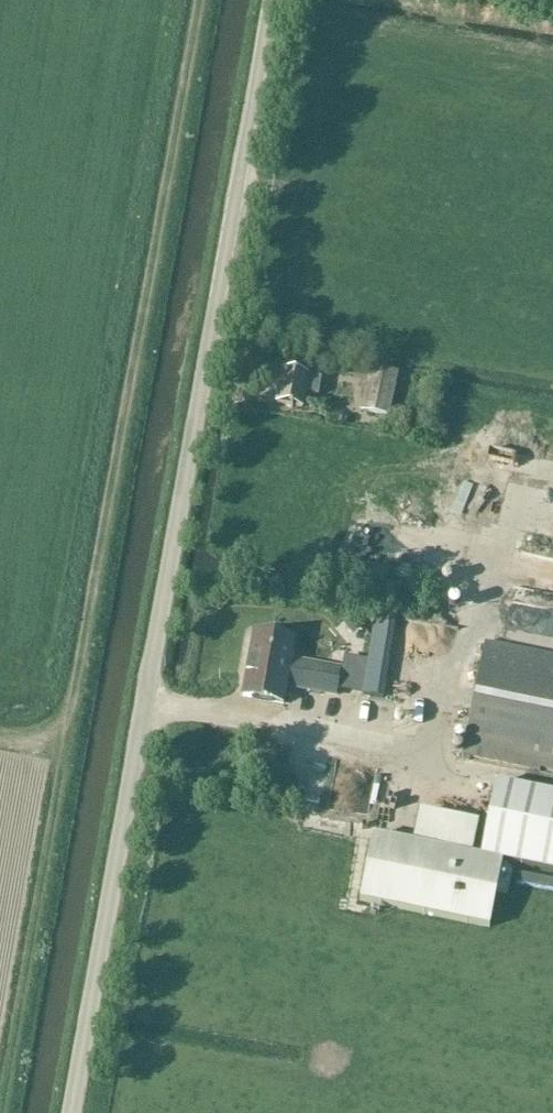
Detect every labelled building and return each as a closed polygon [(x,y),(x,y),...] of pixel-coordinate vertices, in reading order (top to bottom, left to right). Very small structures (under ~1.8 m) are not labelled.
[(399,375),(384,372),(370,370),(360,413),(389,418),(399,375)] [(321,380),(309,378),(282,372),(276,404),(303,409),(306,395),(318,396),(321,380)] [(367,660),(362,696),(383,699),(395,617),(374,614),(367,660)] [(255,635),(243,697),(284,704),(287,686),(291,660),(295,643),(255,635)] [(485,643),(462,756),(540,772),(540,769),(552,772),(552,657),(485,643)] [(307,662),(302,689),(337,695),(342,669),(307,662)] [(373,836),(360,901),(491,928),(504,863),(552,873),(552,796),(496,784),(481,858),(373,836)]
